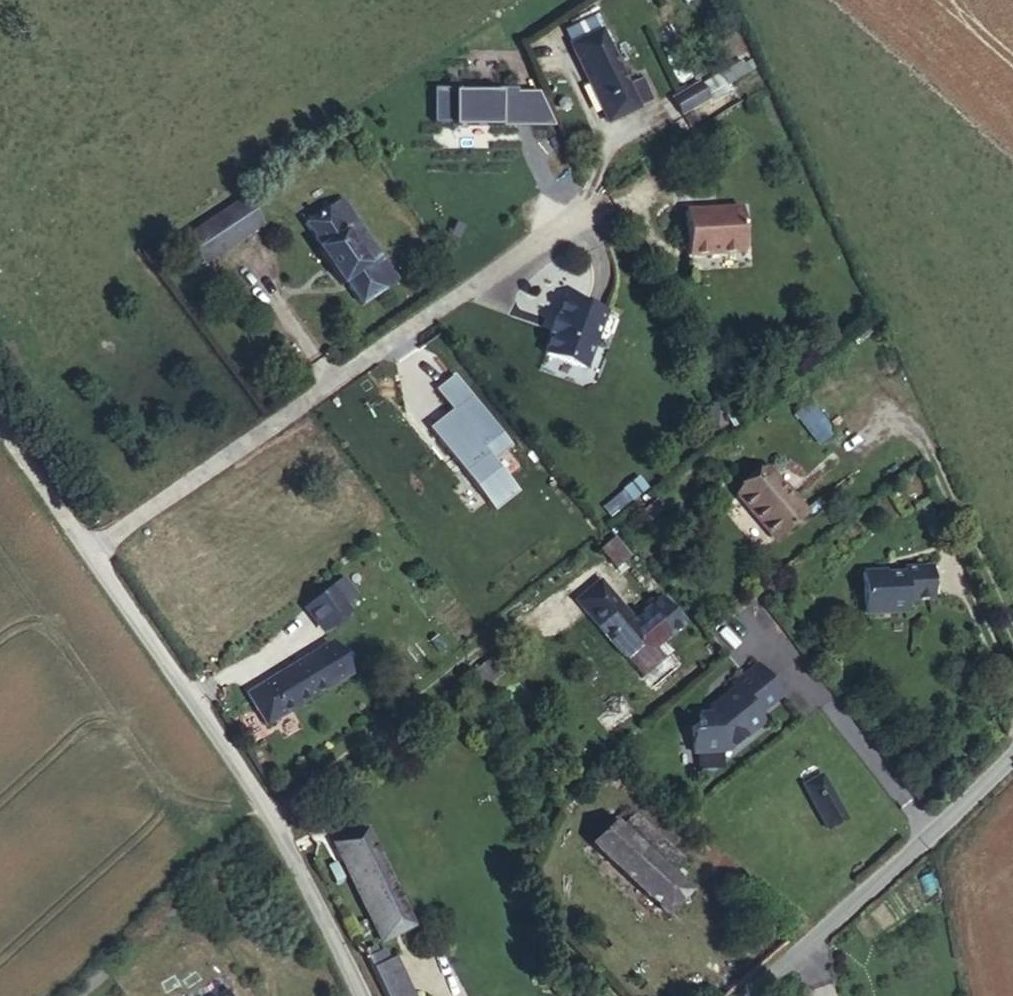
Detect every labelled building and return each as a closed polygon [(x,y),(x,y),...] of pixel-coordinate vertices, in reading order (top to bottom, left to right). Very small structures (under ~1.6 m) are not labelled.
[(647,110),(612,33),(579,50),(617,125),(647,110)] [(683,115),(710,98),(699,80),(671,98),(683,115)] [(434,126),(546,125),(546,91),(434,92),(434,126)] [(746,251),(742,210),(708,213),(707,209),(685,210),(690,256),(746,251)] [(381,287),(395,277),(349,213),(312,241),(327,261),(321,265),(353,312),(358,306),(370,324),(394,307),(381,287)] [(248,222),(195,259),(211,282),(264,245),(248,222)] [(606,315),(565,299),(558,318),(556,317),(549,336),(551,337),(544,355),(585,370),(606,315)] [(457,448),(477,436),(468,422),(448,435),(457,448)] [(500,471),(477,436),(457,448),(482,483),(500,471)] [(767,540),(799,513),(786,497),(784,499),(759,470),(729,496),(767,540)] [(617,519),(648,486),(637,475),(605,509),(617,519)] [(934,603),(933,570),(905,571),(905,576),(887,577),(887,574),(865,575),(867,616),(908,614),(908,604),(934,603)] [(359,593),(347,578),(310,606),(326,627),(352,607),(348,602),(359,593)] [(600,636),(622,617),(611,604),(589,624),(600,636)] [(691,644),(670,621),(646,643),(622,617),(600,636),(655,697),(677,677),(672,672),(679,666),(674,660),(691,644)] [(346,669),(330,639),(251,684),(246,687),(263,717),(346,669)] [(692,727),(693,754),(725,752),(763,723),(757,715),(781,696),(757,665),(732,686),(734,688),(717,701),(720,705),(710,714),(699,714),(700,726),(692,727)] [(820,769),(804,778),(812,790),(827,780),(820,769)] [(827,780),(812,790),(831,820),(846,811),(827,780)] [(642,896),(660,874),(671,861),(612,815),(583,851),(642,896)] [(402,903),(347,816),(324,831),(377,918),(402,903)] [(676,888),(660,874),(642,896),(658,911),(676,888)] [(361,955),(387,995),(412,995),(388,958),(381,963),(374,949),(361,955)]
